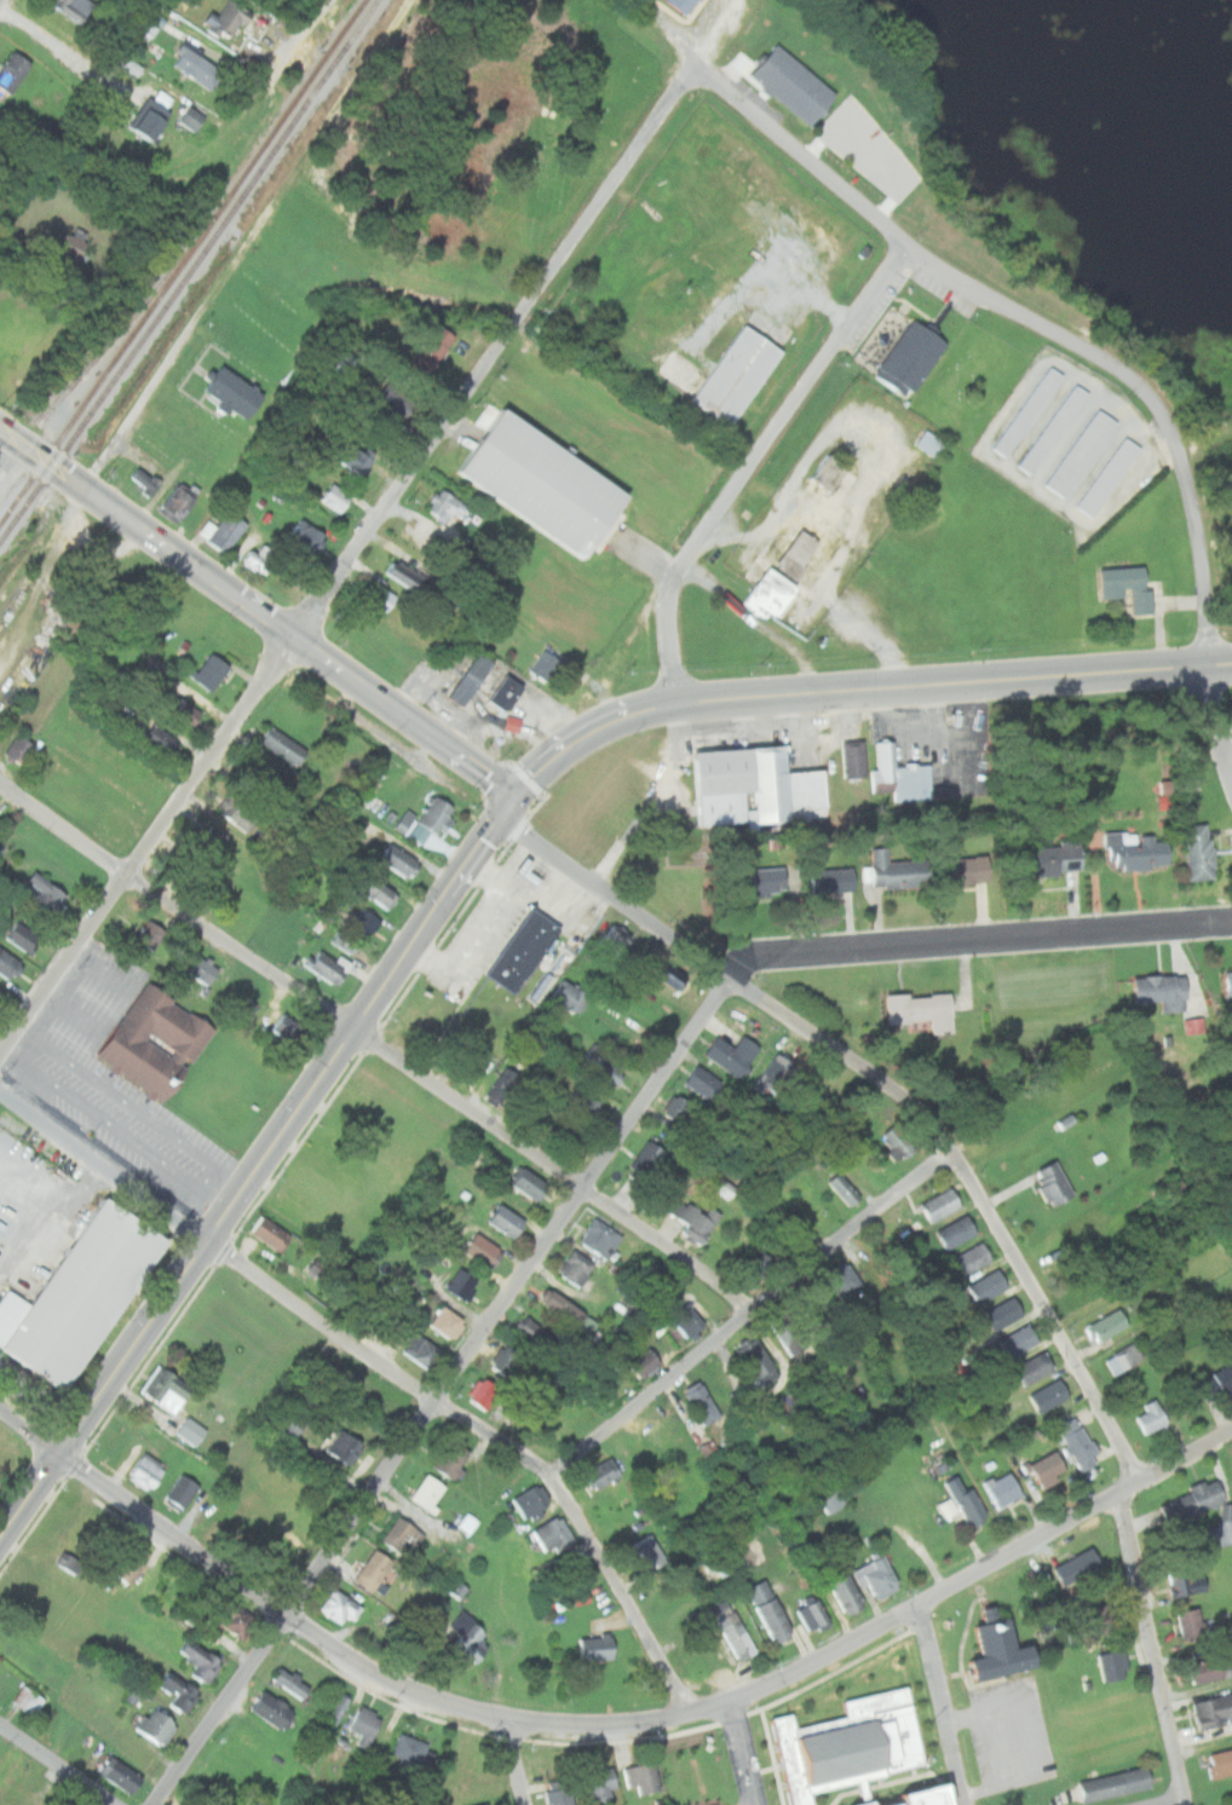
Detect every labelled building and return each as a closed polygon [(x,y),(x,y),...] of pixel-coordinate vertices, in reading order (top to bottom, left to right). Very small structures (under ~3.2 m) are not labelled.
[(98,2),(94,0),(56,0),(54,2),(85,23),(98,2)] [(178,1),(190,8),(195,0),(179,0),(178,1)] [(254,13),(238,0),(228,0),(208,23),(230,41),(254,13)] [(691,16),(702,0),(670,0),(691,16)] [(134,39),(145,46),(162,17),(151,11),(134,39)] [(753,75),(814,127),(841,94),(779,42),(753,75)] [(213,91),(226,73),(190,46),(177,64),(213,91)] [(12,94),(34,63),(15,50),(0,71),(0,86),(12,94)] [(134,76),(140,66),(123,55),(117,65),(134,76)] [(131,123),(154,140),(174,114),(151,97),(131,123)] [(180,121),(196,132),(207,116),(190,105),(180,121)] [(88,242),(70,233),(62,250),(80,259),(88,242)] [(879,377),(915,398),(949,338),(913,317),(879,377)] [(787,350),(744,322),(693,400),(735,428),(787,350)] [(457,339),(443,325),(411,363),(427,376),(457,339)] [(348,366),(336,357),(328,368),(341,377),(348,366)] [(206,390),(246,421),(266,396),(225,364),(206,390)] [(1009,456),(1066,375),(1052,364),(994,445),(1009,456)] [(375,398),(401,423),(419,405),(393,380),(375,398)] [(1036,475),(1090,392),(1076,382),(1020,465),(1036,475)] [(634,496),(505,404),(460,467),(588,559),(634,496)] [(1048,484),(1067,497),(1119,421),(1099,408),(1048,484)] [(933,457),(942,441),(921,428),(911,444),(933,457)] [(1142,446),(1124,436),(1078,506),(1096,518),(1142,446)] [(336,459),(362,477),(375,459),(350,440),(336,459)] [(833,491),(851,468),(831,452),(812,475),(833,491)] [(149,494),(160,481),(139,466),(129,478),(149,494)] [(353,497),(333,481),(321,498),(340,513),(353,497)] [(182,521),(198,498),(180,484),(162,506),(182,521)] [(426,508),(448,521),(454,511),(466,518),(472,506),(439,486),(426,508)] [(799,578),(841,524),(821,508),(778,563),(799,578)] [(218,526),(208,520),(200,532),(228,553),(249,523),(230,509),(218,526)] [(326,532),(303,518),(289,537),(313,552),(326,532)] [(265,576),(278,552),(257,538),(242,564),(265,576)] [(385,571),(425,595),(430,587),(390,564),(385,571)] [(747,599),(799,635),(821,602),(768,566),(747,599)] [(1103,569),(1104,598),(1132,598),(1133,613),(1153,612),(1152,566),(1103,569)] [(398,595),(378,582),(367,599),(386,612),(398,595)] [(530,669),(548,682),(563,659),(543,647),(530,669)] [(232,664),(211,651),(194,679),(214,692),(232,664)] [(466,707),(496,662),(480,651),(450,696),(466,707)] [(506,711),(525,687),(508,674),(489,698),(506,711)] [(171,711),(192,727),(203,713),(182,696),(171,711)] [(515,732),(519,717),(504,714),(500,728),(515,732)] [(143,737),(168,757),(183,738),(157,719),(143,737)] [(297,767),(309,752),(275,725),(263,740),(297,767)] [(23,765),(38,745),(21,733),(6,752),(23,765)] [(845,778),(867,778),(867,740),(845,740),(845,778)] [(896,801),(934,798),(932,762),(894,765),(893,740),(874,740),(876,785),(894,784),(896,801)] [(702,825),(748,823),(747,792),(758,791),(758,814),(830,811),(828,769),(789,772),(788,748),(697,752),(702,825)] [(268,793),(278,776),(248,760),(238,777),(268,793)] [(246,834),(265,814),(236,785),(217,805),(246,834)] [(459,809),(436,794),(418,821),(441,837),(459,809)] [(399,832),(412,814),(403,808),(390,825),(399,832)] [(1190,878),(1216,877),(1213,823),(1186,824),(1190,878)] [(215,852),(223,834),(206,825),(197,843),(215,852)] [(1106,832),(1106,867),(1171,867),(1171,840),(1155,840),(1155,832),(1106,832)] [(422,860),(392,840),(379,858),(409,878),(422,860)] [(1029,875),(1084,871),(1083,841),(1027,844),(1029,875)] [(874,847),(875,887),(932,886),(932,859),(891,859),(890,847),(874,847)] [(991,882),(991,855),(950,855),(950,882),(991,882)] [(211,882),(197,867),(184,879),(198,894),(211,882)] [(796,890),(795,867),(755,870),(756,893),(796,890)] [(856,892),(856,869),(811,869),(811,892),(856,892)] [(31,889),(28,894),(56,915),(69,895),(34,871),(24,884),(31,889)] [(359,889),(388,910),(401,892),(372,871),(359,889)] [(382,919),(358,902),(345,923),(369,939),(382,919)] [(562,927),(530,906),(488,974),(519,994),(562,927)] [(5,936),(29,953),(41,936),(16,919),(5,936)] [(152,948),(166,930),(150,919),(137,938),(152,948)] [(597,940),(616,958),(633,939),(614,922),(597,940)] [(330,939),(355,955),(361,944),(338,928),(330,939)] [(8,980),(22,963),(0,945),(0,973),(8,980)] [(351,967),(317,945),(305,964),(339,986),(351,967)] [(186,970),(209,985),(221,967),(198,952),(186,970)] [(652,975),(675,996),(689,980),(666,961),(652,975)] [(1220,970),(1221,994),(1231,994),(1231,970),(1220,970)] [(1136,975),(1136,1003),(1187,1002),(1187,974),(1136,975)] [(551,997),(576,1015),(591,996),(564,978),(551,997)] [(215,1027),(148,981),(96,1056),(165,1102),(215,1027)] [(887,994),(887,1022),(929,1022),(929,1033),(954,1033),(952,993),(887,994)] [(271,1026),(293,1045),(305,1031),(283,1011),(271,1026)] [(1201,1031),(1200,1017),(1183,1018),(1184,1033),(1201,1031)] [(759,1045),(742,1036),(736,1046),(716,1037),(706,1057),(742,1077),(759,1045)] [(608,1053),(592,1042),(577,1063),(615,1086),(624,1072),(604,1059),(608,1053)] [(799,1066),(775,1053),(759,1083),(782,1096),(799,1066)] [(519,1077),(505,1066),(484,1096),(499,1106),(519,1077)] [(721,1085),(695,1066),(684,1082),(710,1101),(721,1085)] [(564,1101),(588,1117),(598,1102),(574,1086),(564,1101)] [(679,1125),(692,1106),(673,1092),(660,1111),(679,1125)] [(898,1163),(914,1151),(892,1124),(876,1136),(898,1163)] [(668,1153),(649,1140),(626,1172),(645,1186),(668,1153)] [(1072,1199),(1060,1160),(1035,1169),(1047,1207),(1072,1199)] [(551,1187),(522,1165),(510,1182),(540,1203),(551,1187)] [(850,1209),(868,1193),(845,1166),(827,1181),(850,1209)] [(962,1206),(951,1187),(920,1203),(931,1223),(962,1206)] [(720,1216),(679,1195),(670,1212),(687,1222),(681,1234),(704,1246),(720,1216)] [(0,1296),(0,1345),(69,1392),(171,1241),(104,1196),(33,1303),(7,1286),(0,1296)] [(489,1221),(517,1240),(530,1222),(502,1201),(489,1221)] [(934,1234),(948,1251),(977,1230),(965,1213),(934,1234)] [(245,1232),(273,1250),(285,1232),(257,1214),(245,1232)] [(624,1236),(595,1217),(581,1240),(609,1259),(624,1236)] [(466,1251),(493,1270),(506,1252),(479,1232),(466,1251)] [(994,1259),(981,1240),(950,1258),(962,1278),(994,1259)] [(581,1287),(598,1265),(577,1248),(559,1270),(581,1287)] [(760,1276),(773,1261),(761,1250),(748,1265),(760,1276)] [(864,1286),(844,1261),(824,1276),(845,1302),(864,1286)] [(967,1285),(978,1304),(1009,1285),(998,1267),(967,1285)] [(467,1303),(482,1284),(462,1268),(447,1287),(467,1303)] [(543,1299),(591,1334),(600,1322),(552,1287),(543,1299)] [(992,1332),(1024,1314),(1013,1294),(981,1313),(992,1332)] [(687,1340),(704,1328),(680,1298),(663,1310),(687,1340)] [(433,1325),(453,1339),(466,1321),(448,1307),(433,1325)] [(1090,1343),(1128,1328),(1121,1309),(1083,1322),(1090,1343)] [(783,1311),(770,1321),(794,1356),(807,1346),(783,1311)] [(553,1334),(532,1316),(520,1330),(541,1348),(553,1334)] [(1008,1359),(1040,1339),(1027,1321),(997,1339),(1008,1359)] [(443,1351),(416,1331),(403,1350),(428,1369),(443,1351)] [(781,1378),(759,1336),(741,1344),(762,1388),(781,1378)] [(1142,1359),(1133,1339),(1103,1357),(1113,1376),(1142,1359)] [(490,1362),(512,1379),(528,1360),(506,1343),(490,1362)] [(623,1365),(634,1377),(654,1359),(642,1347),(623,1365)] [(1013,1366),(1024,1385),(1055,1368),(1044,1349),(1013,1366)] [(1231,1388),(1231,1361),(1194,1380),(1207,1402),(1231,1388)] [(171,1413),(183,1392),(170,1385),(175,1377),(153,1364),(136,1393),(171,1413)] [(502,1390),(484,1376),(467,1396),(485,1411),(502,1390)] [(1029,1395),(1041,1414),(1070,1396),(1059,1377),(1029,1395)] [(685,1390),(704,1426),(721,1417),(700,1380),(685,1390)] [(1132,1411),(1142,1435),(1168,1423),(1157,1399),(1132,1411)] [(298,1438),(307,1420),(286,1408),(276,1425),(298,1438)] [(202,1429),(183,1414),(171,1430),(190,1445),(202,1429)] [(1103,1458),(1077,1414),(1055,1426),(1082,1470),(1103,1458)] [(364,1443),(339,1428),(324,1449),(351,1465),(364,1443)] [(473,1453),(449,1440),(434,1467),(457,1481),(473,1453)] [(1069,1474),(1055,1449),(1030,1463),(1043,1487),(1069,1474)] [(163,1467),(140,1450),(123,1474),(146,1491),(163,1467)] [(624,1474),(611,1457),(588,1472),(600,1490),(624,1474)] [(1024,1495),(1012,1471),(985,1483),(997,1509),(1024,1495)] [(431,1510),(447,1487),(426,1472),(410,1497),(431,1510)] [(179,1511),(195,1485),(176,1474),(160,1500),(179,1511)] [(945,1482),(969,1527),(986,1516),(971,1488),(966,1490),(957,1476),(945,1482)] [(1169,1524),(1227,1501),(1217,1477),(1159,1499),(1169,1524)] [(531,1519),(549,1506),(535,1484),(516,1498),(531,1519)] [(821,1499),(830,1515),(848,1504),(839,1488),(821,1499)] [(956,1511),(947,1495),(934,1503),(943,1518),(956,1511)] [(1231,1543),(1231,1519),(1229,1503),(1217,1506),(1219,1515),(1216,1516),(1217,1525),(1205,1528),(1209,1547),(1231,1543)] [(454,1525),(467,1535),(477,1522),(465,1512),(454,1525)] [(409,1557),(426,1532),(399,1515),(382,1539),(409,1557)] [(548,1555),(570,1540),(554,1517),(534,1532),(548,1555)] [(651,1573),(670,1561),(652,1533),(634,1545),(651,1573)] [(1104,1564),(1093,1545),(1054,1565),(1064,1585),(1104,1564)] [(396,1561),(378,1547),(356,1579),(374,1592),(396,1561)] [(82,1559),(61,1551),(56,1564),(77,1574),(82,1559)] [(581,1567),(574,1551),(546,1564),(554,1580),(581,1567)] [(853,1570),(875,1603),(902,1586),(880,1552),(853,1570)] [(1207,1575),(1186,1575),(1186,1564),(1170,1565),(1170,1593),(1207,1592),(1207,1575)] [(870,1604),(852,1572),(833,1582),(851,1615),(870,1604)] [(777,1644),(796,1636),(770,1578),(750,1586),(777,1644)] [(349,1616),(355,1620),(364,1607),(335,1586),(321,1608),(344,1624),(349,1616)] [(584,1604),(584,1594),(565,1594),(565,1605),(584,1604)] [(759,1653),(733,1597),(713,1605),(739,1662),(759,1653)] [(799,1607),(812,1634),(831,1625),(818,1597),(799,1607)] [(226,1634),(243,1613),(224,1598),(207,1620),(226,1634)] [(1110,1602),(1083,1608),(1087,1624),(1069,1628),(1071,1642),(1117,1631),(1110,1602)] [(1201,1605),(1178,1610),(1182,1637),(1207,1632),(1201,1605)] [(460,1632),(449,1640),(470,1666),(497,1644),(470,1608),(453,1621),(460,1632)] [(1043,1663),(1038,1642),(1020,1645),(1014,1617),(980,1625),(986,1655),(977,1656),(981,1677),(1043,1663)] [(620,1656),(615,1631),(582,1637),(587,1662),(620,1656)] [(209,1683),(225,1660),(190,1636),(179,1651),(197,1663),(192,1671),(209,1683)] [(1132,1676),(1127,1647),(1099,1653),(1104,1680),(1132,1676)] [(1193,1683),(1231,1676),(1231,1669),(1230,1655),(1190,1662),(1193,1683)] [(307,1685),(276,1664),(267,1677),(298,1699),(307,1685)] [(175,1692),(168,1702),(185,1714),(201,1691),(169,1670),(161,1682),(175,1692)] [(33,1714),(44,1697),(23,1683),(12,1700),(33,1714)] [(252,1708),(283,1729),(298,1707),(266,1686),(252,1708)] [(792,1804),(814,1804),(812,1795),(926,1769),(908,1689),(844,1703),(848,1719),(795,1730),(791,1714),(772,1719),(792,1804)] [(352,1697),(341,1691),(327,1718),(338,1724),(352,1697)] [(1201,1728),(1231,1721),(1231,1692),(1194,1700),(1201,1728)] [(137,1728),(165,1747),(180,1723),(154,1703),(137,1728)] [(351,1726),(362,1732),(358,1740),(369,1747),(386,1717),(363,1703),(351,1726)] [(395,1752),(425,1764),(433,1742),(403,1730),(395,1752)] [(1217,1776),(1231,1773),(1231,1748),(1213,1752),(1217,1776)] [(99,1771),(133,1794),(145,1777),(113,1753),(99,1771)] [(664,1788),(657,1759),(628,1766),(637,1795),(664,1788)] [(1082,1780),(1087,1801),(1155,1787),(1151,1765),(1082,1780)] [(617,1800),(615,1789),(621,1787),(616,1766),(589,1772),(598,1804),(617,1800)] [(553,1804),(576,1804),(574,1777),(551,1778),(553,1804)] [(946,1790),(903,1801),(903,1804),(950,1804),(946,1790)]
